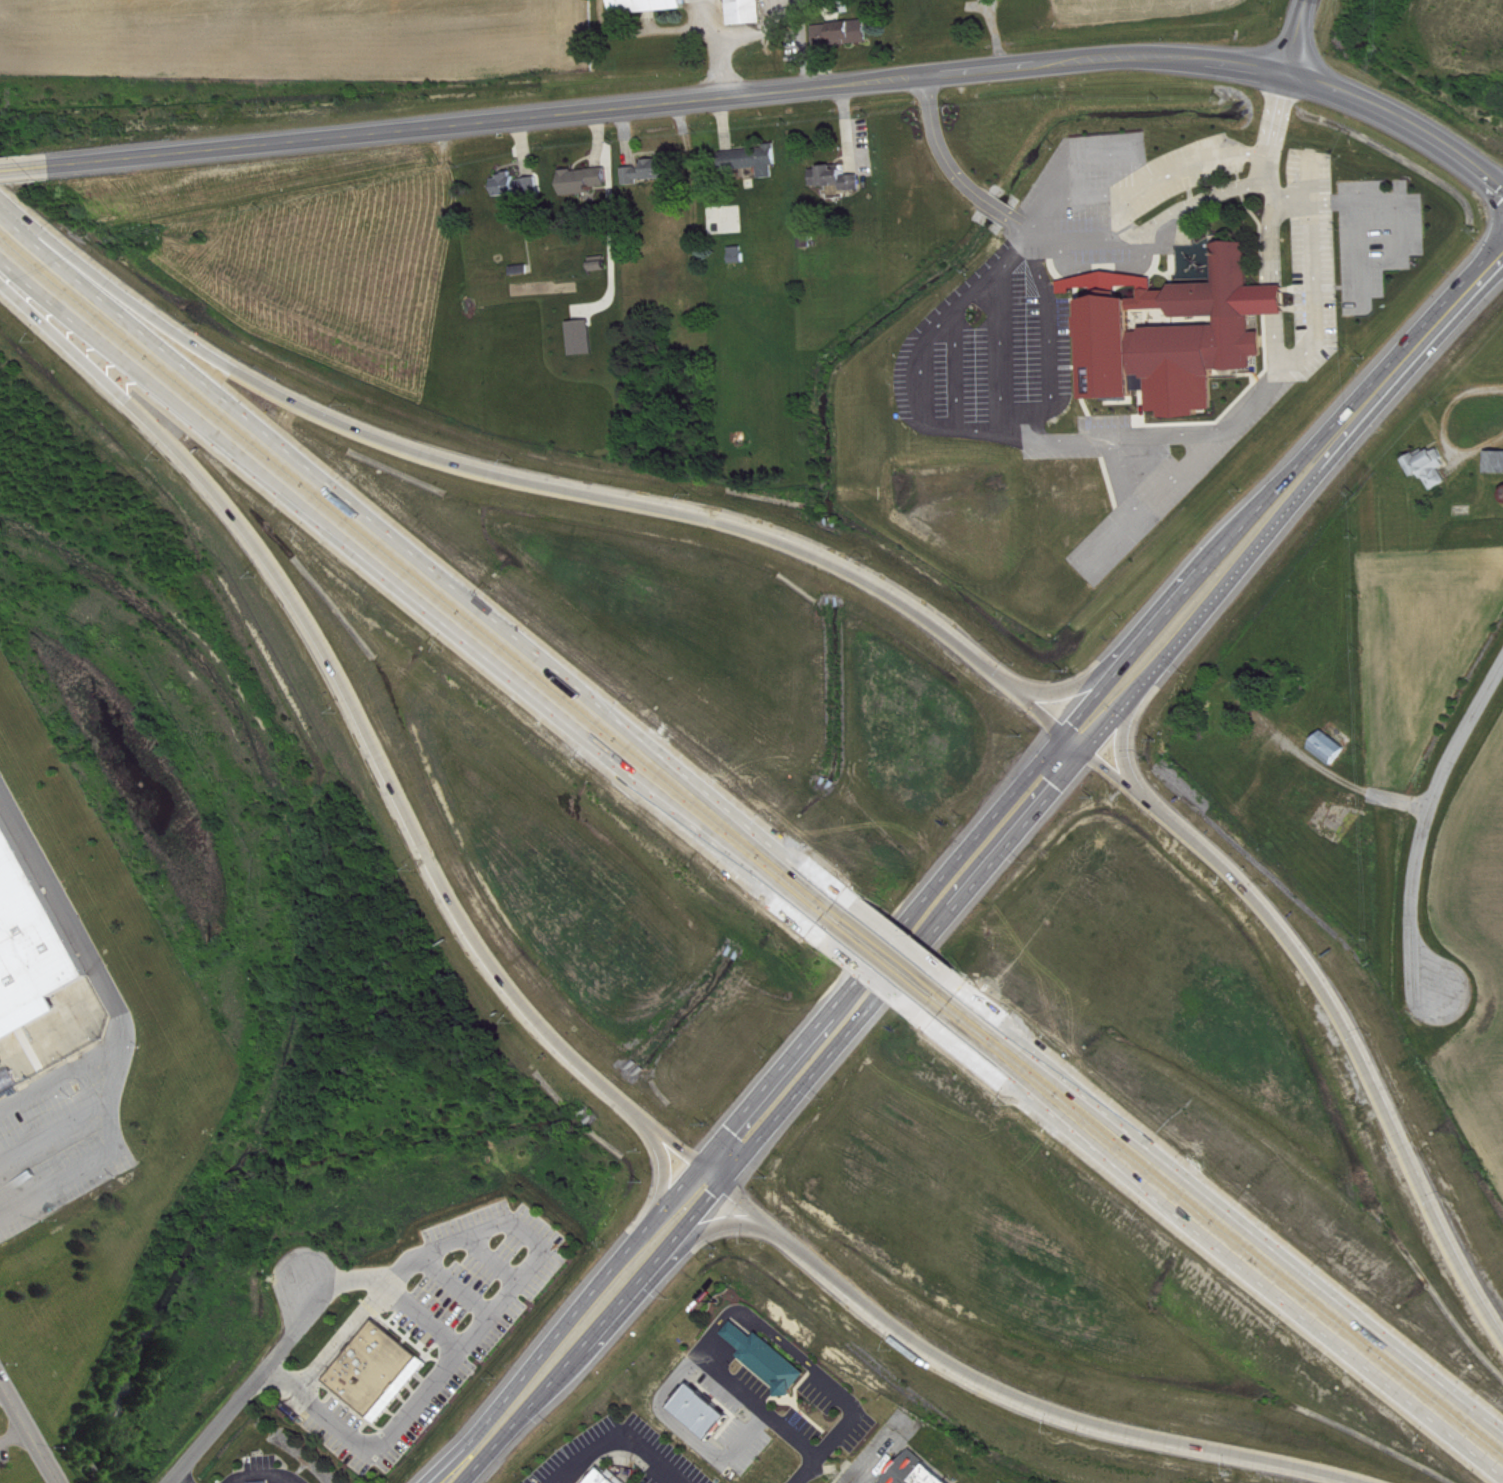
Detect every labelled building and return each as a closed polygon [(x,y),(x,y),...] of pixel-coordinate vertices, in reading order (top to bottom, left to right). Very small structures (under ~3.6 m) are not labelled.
[(688,0),(618,0),(619,16),(689,12),(688,0)] [(734,27),(767,24),(765,0),(732,0),(734,27)] [(873,44),(871,22),(818,27),(820,50),(873,44)] [(725,153),(727,173),(763,170),(764,180),(778,179),(777,168),(781,168),(779,148),(725,153)] [(673,182),(671,160),(647,162),(648,169),(627,170),(628,185),(673,182)] [(865,193),(865,177),(848,177),(848,168),(837,168),(837,169),(816,169),(817,189),(846,188),(846,193),(865,193)] [(565,174),(567,198),(598,195),(598,190),(612,189),(610,169),(565,174)] [(501,200),(546,194),(544,179),(518,182),(517,176),(498,178),(501,200)] [(1220,285),(1175,286),(1175,293),(1158,293),(1157,277),(1064,279),(1064,292),(1111,291),(1112,300),(1087,300),(1089,401),(1140,400),(1139,377),(1153,377),(1153,419),(1205,418),(1204,412),(1218,412),(1217,372),(1258,371),(1258,358),(1269,358),(1268,334),(1257,334),(1257,317),(1292,317),(1291,287),(1255,288),(1254,244),(1219,245),(1220,285)] [(734,249),(735,266),(748,265),(748,249),(734,249)] [(572,325),(577,358),(599,355),(595,322),(572,325)] [(1436,493),(1453,484),(1446,470),(1452,467),(1443,449),(1424,459),(1422,455),(1410,461),(1419,479),(1427,475),(1436,493)] [(1492,453),(1492,475),(1502,475),(1502,453),(1492,453)] [(1353,749),(1328,733),(1316,752),(1341,768),(1353,749)] [(61,1006),(0,1040),(0,812),(89,973),(53,993),(61,1006)] [(25,1087),(16,1070),(0,1079),(0,1100),(25,1087)] [(323,1378),(364,1414),(417,1354),(376,1318),(323,1378)] [(731,1318),(721,1330),(725,1334),(730,1339),(735,1344),(740,1348),(735,1353),(776,1386),(777,1393),(791,1393),(791,1385),(804,1370),(755,1329),(750,1334),(747,1331),(742,1327),(736,1322),(731,1318)] [(688,1381),(667,1405),(706,1438),(727,1413),(688,1381)] [(907,1445),(952,1482),(880,1482),(878,1481),(907,1445)] [(598,1464),(582,1482),(603,1482),(610,1475),(598,1464)] [(610,1475),(619,1482),(603,1482),(610,1475)]
